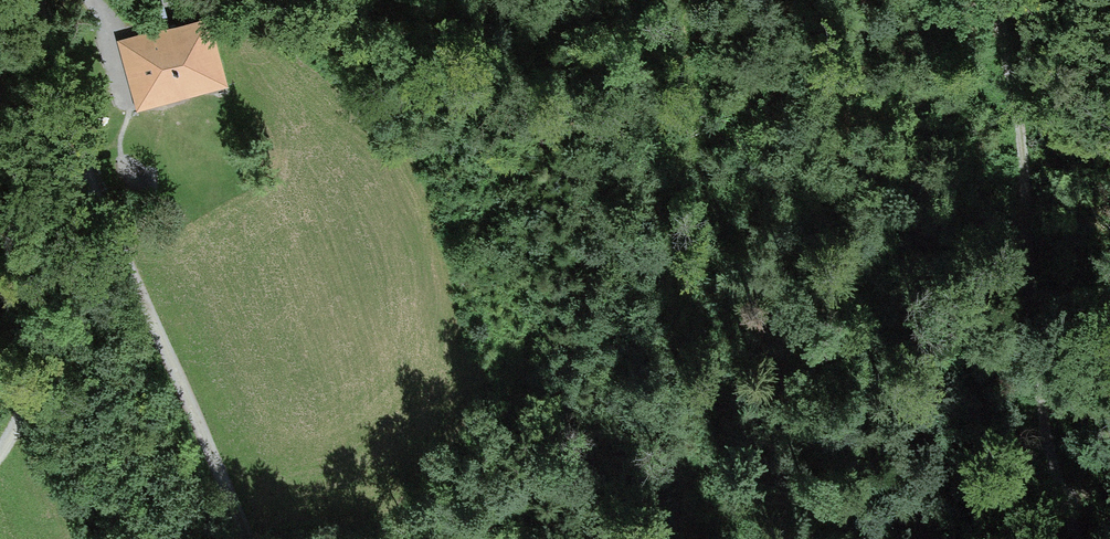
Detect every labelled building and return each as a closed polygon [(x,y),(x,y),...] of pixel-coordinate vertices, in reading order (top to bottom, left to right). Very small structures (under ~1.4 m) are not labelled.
[(205,13),(119,35),(136,104),(223,83),(205,13)]
